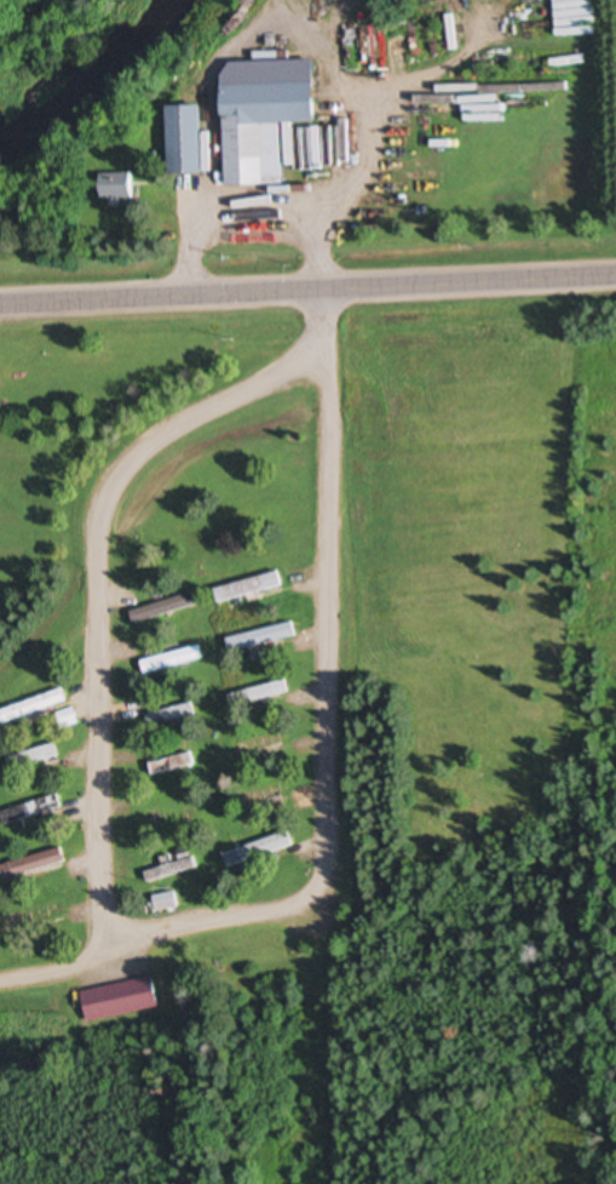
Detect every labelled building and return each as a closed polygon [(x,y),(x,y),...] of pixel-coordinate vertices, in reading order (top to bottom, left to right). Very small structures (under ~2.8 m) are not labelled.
[(602,37),(600,0),(560,0),(562,38),(602,37)] [(234,188),(289,187),(288,168),(301,167),(300,126),(326,125),(325,85),(232,87),(234,188)] [(210,176),(210,108),(177,108),(177,176),(210,176)] [(140,175),(107,175),(107,201),(140,201),(140,175)] [(221,605),(288,590),(285,574),(217,589),(221,605)] [(198,596),(133,612),(137,625),(201,609),(198,596)] [(230,655),(302,639),(298,623),(227,640),(230,655)] [(148,677),(208,661),(204,647),(145,663),(148,677)] [(294,693),(291,680),(228,698),(232,711),(294,693)] [(0,710),(4,724),(71,706),(68,692),(0,710)] [(148,718),(152,731),(197,717),(194,704),(148,718)] [(60,715),(64,730),(81,725),(77,710),(60,715)] [(64,757),(60,745),(8,759),(11,772),(64,757)] [(153,767),(156,779),(192,768),(188,756),(153,767)] [(291,795),(287,782),(236,798),(240,811),(291,795)] [(67,810),(63,797),(3,813),(6,826),(67,810)] [(229,871),(299,849),(294,834),(224,855),(229,871)] [(2,884),(71,867),(66,850),(0,866),(0,876),(2,884)] [(148,874),(152,886),(200,868),(196,857),(148,874)] [(156,914),(184,909),(181,893),(153,898),(156,914)] [(91,1026),(164,1009),(157,978),(84,994),(91,1026)]
